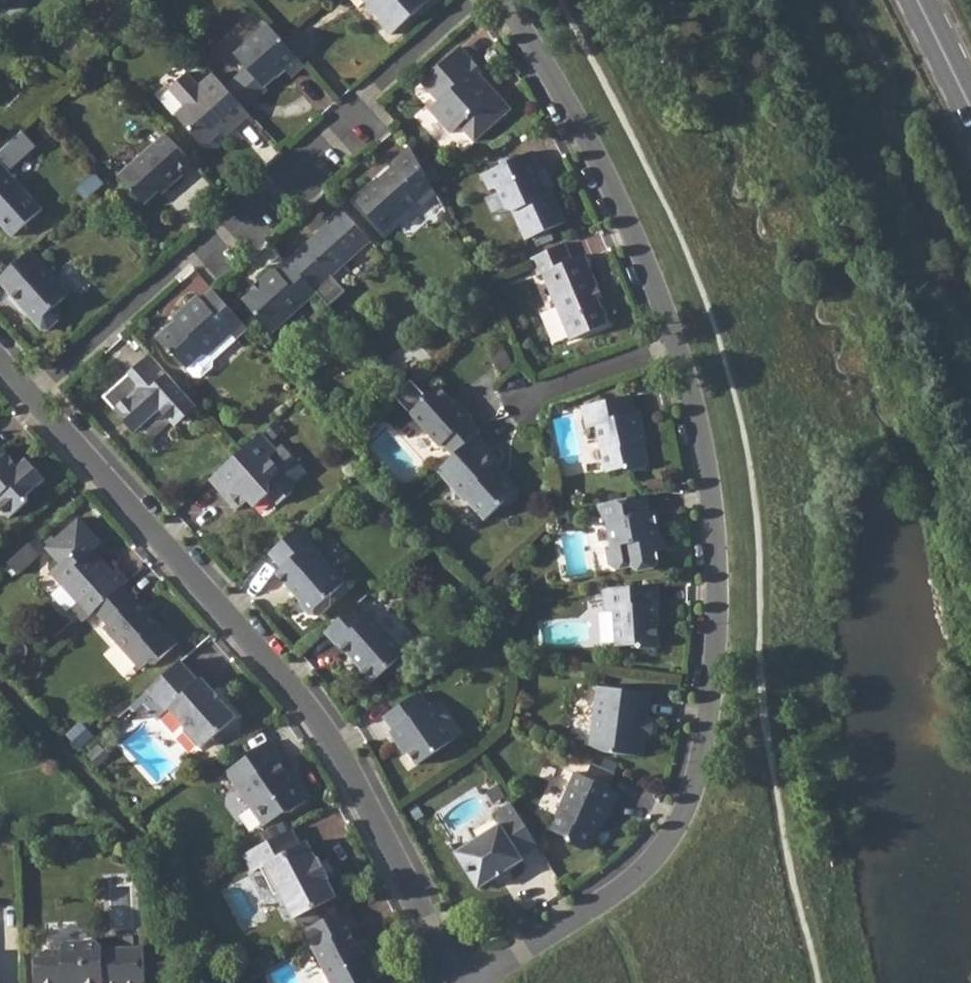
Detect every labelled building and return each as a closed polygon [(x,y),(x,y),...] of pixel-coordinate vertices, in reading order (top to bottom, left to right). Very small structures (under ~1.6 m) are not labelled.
[(0,11),(11,8),(17,0),(0,0),(0,11)] [(378,14),(381,11),(394,26),(422,0),(365,0),(378,14)] [(279,35),(267,23),(235,53),(264,87),(286,68),(292,75),(304,64),(279,35)] [(465,65),(471,59),(459,45),(419,80),(437,101),(428,109),(449,132),(458,124),(472,139),(501,114),(488,97),(494,92),(477,73),(474,76),(465,65)] [(248,112),(211,71),(197,83),(185,70),(167,86),(183,104),(175,112),(200,140),(207,141),(219,130),(229,121),(233,125),(243,117),(248,112)] [(143,202),(160,186),(170,177),(172,181),(182,173),(179,170),(190,159),(165,131),(118,174),(143,202)] [(430,183),(410,145),(393,161),(395,164),(384,175),(383,179),(379,183),(376,180),(355,199),(384,232),(419,201),(423,206),(436,194),(430,183)] [(532,149),(481,172),(488,188),(492,186),(497,188),(504,205),(512,210),(524,236),(564,218),(548,184),(543,186),(534,166),(539,164),(532,149)] [(11,235),(40,208),(0,164),(0,223),(11,235)] [(330,221),(287,259),(290,263),(314,290),(370,239),(341,206),(328,218),(330,221)] [(563,240),(530,256),(537,272),(542,270),(573,334),(607,320),(598,298),(592,284),(597,282),(584,250),(571,256),(563,240)] [(0,277),(0,284),(20,306),(22,304),(31,313),(28,316),(41,330),(48,331),(58,322),(59,315),(53,308),(68,294),(30,249),(0,277)] [(314,290),(290,263),(278,272),(273,266),(260,279),(262,281),(243,298),(272,331),(316,292),(314,290)] [(213,288),(212,287),(200,298),(197,294),(174,316),(177,319),(156,338),(170,354),(175,355),(187,367),(201,354),(207,354),(231,332),(236,337),(247,326),(213,288)] [(151,355),(103,397),(134,431),(141,426),(151,437),(170,421),(179,421),(192,410),(192,401),(151,355)] [(441,442),(452,454),(475,432),(479,429),(468,417),(471,414),(460,401),(456,404),(439,385),(432,385),(421,395),(420,400),(408,412),(437,445),(441,442)] [(629,393),(581,403),(586,424),(596,423),(605,467),(622,464),(628,467),(643,464),(646,460),(639,427),(643,426),(639,409),(634,410),(629,393)] [(238,452),(208,478),(226,498),(230,494),(239,504),(246,498),(252,506),(267,492),(277,503),(291,490),(291,481),(268,455),(275,448),(260,431),(238,452)] [(452,454),(435,468),(462,498),(465,495),(482,515),(498,501),(506,501),(514,494),(515,485),(502,472),(499,474),(490,464),(497,460),(487,448),(489,446),(475,432),(452,454)] [(9,514),(26,500),(27,490),(44,476),(26,455),(18,463),(2,446),(0,447),(0,504),(9,514)] [(647,493),(598,502),(601,517),(606,517),(611,544),(606,545),(609,561),(616,567),(633,564),(639,569),(653,567),(658,559),(657,549),(661,549),(665,544),(663,534),(660,535),(656,508),(650,509),(647,493)] [(65,611),(76,624),(94,608),(122,584),(123,583),(112,570),(108,573),(98,562),(88,561),(84,556),(95,545),(73,520),(38,550),(53,567),(45,574),(72,605),(65,611)] [(300,523),(268,551),(281,567),(276,572),(290,587),(292,586),(300,595),(299,603),(310,615),(318,615),(330,605),(330,593),(344,581),(309,541),(313,537),(300,523)] [(24,544),(1,564),(13,577),(35,558),(24,544)] [(657,581),(602,585),(603,607),(613,608),(615,643),(634,642),(639,645),(659,644),(657,614),(653,614),(652,600),(658,600),(657,581)] [(122,584),(94,608),(107,622),(103,625),(139,666),(152,655),(161,655),(177,641),(162,624),(155,624),(147,614),(150,610),(137,596),(134,598),(122,584)] [(355,600),(323,630),(334,642),(337,640),(349,656),(354,652),(362,662),(357,665),(369,679),(403,651),(369,610),(366,613),(355,600)] [(180,659),(147,689),(151,693),(167,709),(170,706),(187,724),(186,730),(199,745),(205,745),(237,716),(201,677),(199,679),(180,659)] [(641,754),(643,736),(646,717),(649,691),(594,683),(586,742),(600,748),(641,754)] [(419,691),(385,714),(394,727),(390,730),(399,744),(403,741),(418,765),(455,739),(430,702),(428,704),(419,691)] [(269,738),(227,766),(263,821),(279,811),(289,810),(303,801),(305,794),(295,779),(289,782),(284,775),(288,773),(277,759),(281,756),(269,738)] [(608,785),(585,775),(575,771),(549,828),(568,836),(569,842),(583,848),(589,845),(601,819),(606,821),(619,790),(608,785)] [(515,808),(496,818),(499,823),(455,850),(479,888),(524,860),(522,856),(539,846),(515,808)] [(293,826),(244,853),(253,870),(262,866),(275,892),(280,889),(294,915),(336,893),(327,876),(330,875),(319,855),(315,858),(306,840),(301,843),(293,826)] [(305,927),(314,944),(311,946),(320,964),(328,966),(336,982),(367,982),(379,978),(358,939),(355,940),(348,927),(356,924),(347,906),(305,927)] [(61,982),(79,982),(101,982),(139,982),(139,978),(144,978),(143,946),(100,947),(100,945),(93,939),(64,939),(59,945),(59,949),(44,949),(38,956),(35,956),(36,982),(61,982)]
